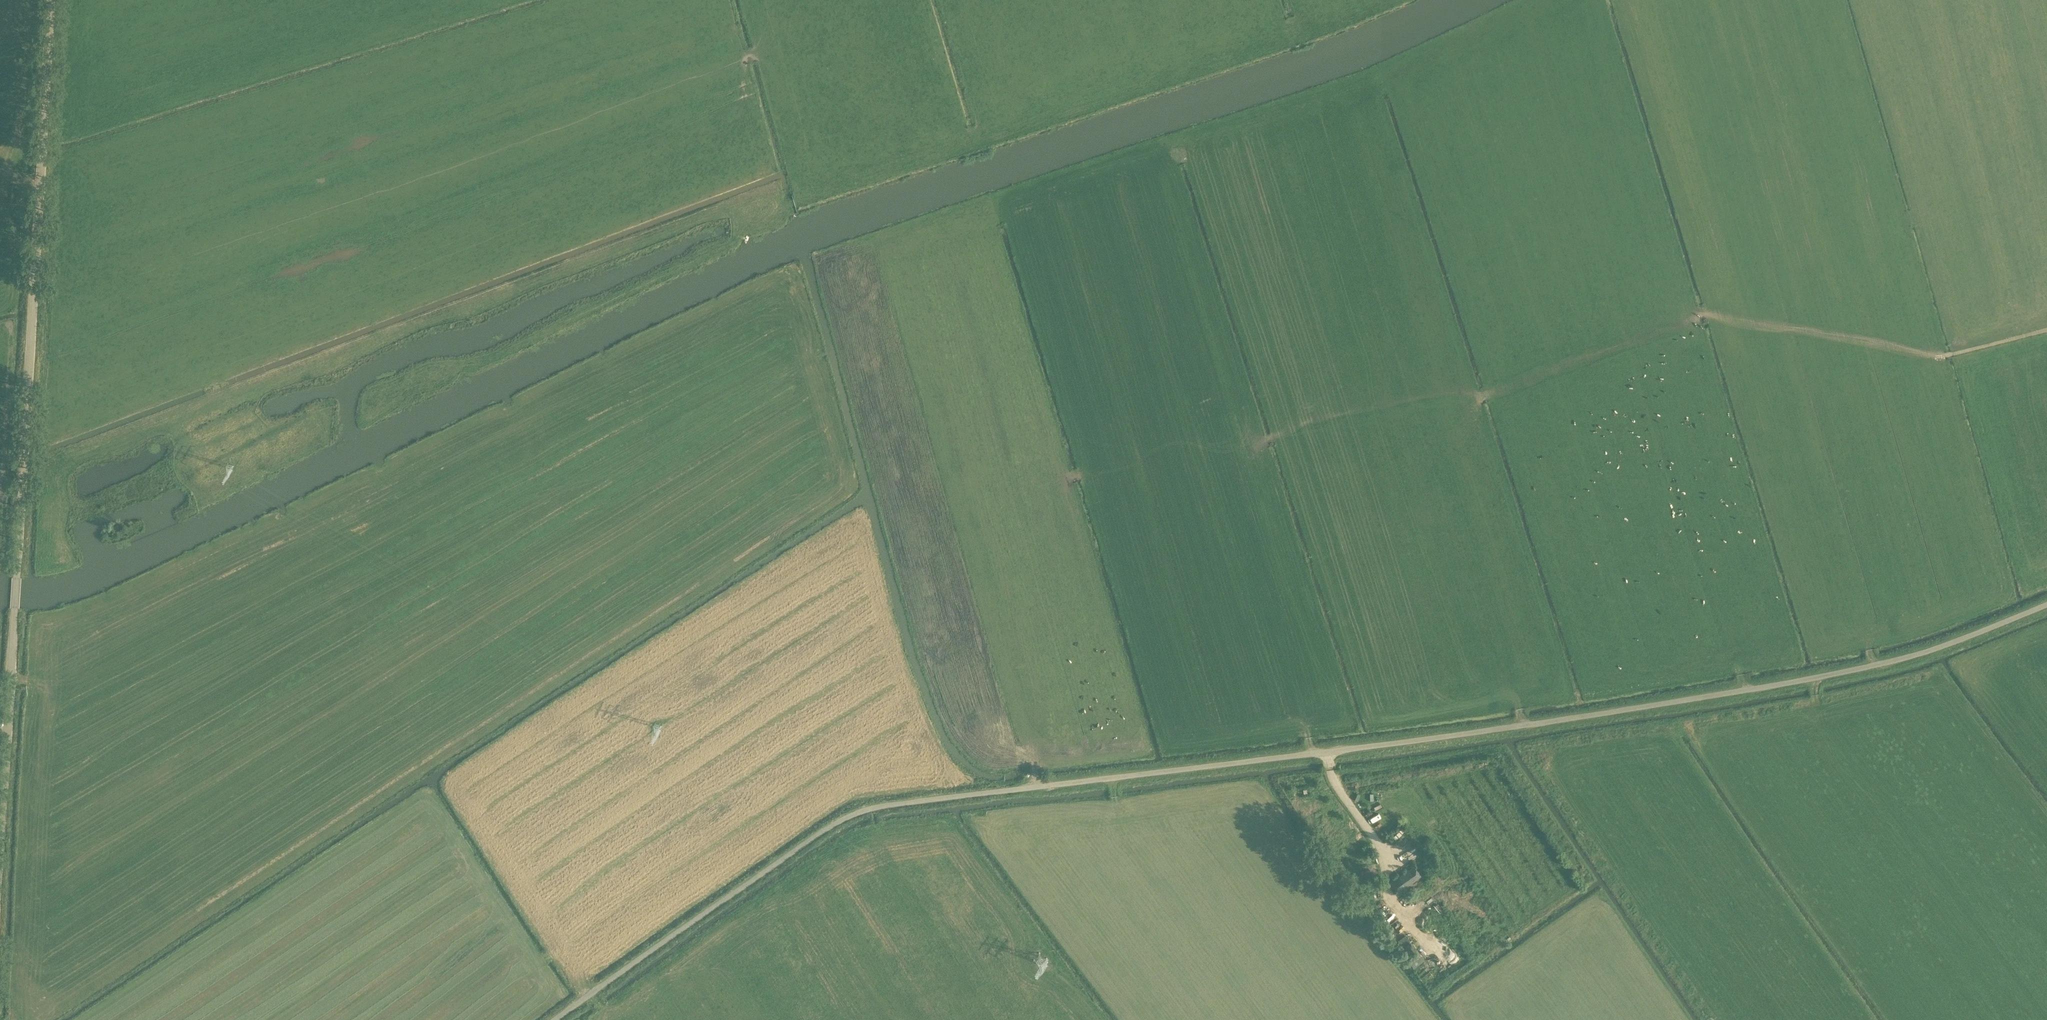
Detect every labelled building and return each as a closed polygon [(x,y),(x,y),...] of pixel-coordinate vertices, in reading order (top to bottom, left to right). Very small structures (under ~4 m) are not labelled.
[(1420,875),(1413,865),(1391,881),(1398,892),(1416,879),(1420,875)] [(1430,931),(1438,925),(1433,918),(1425,923),(1430,931)] [(1401,948),(1414,966),(1425,959),(1412,940),(1401,948)]
